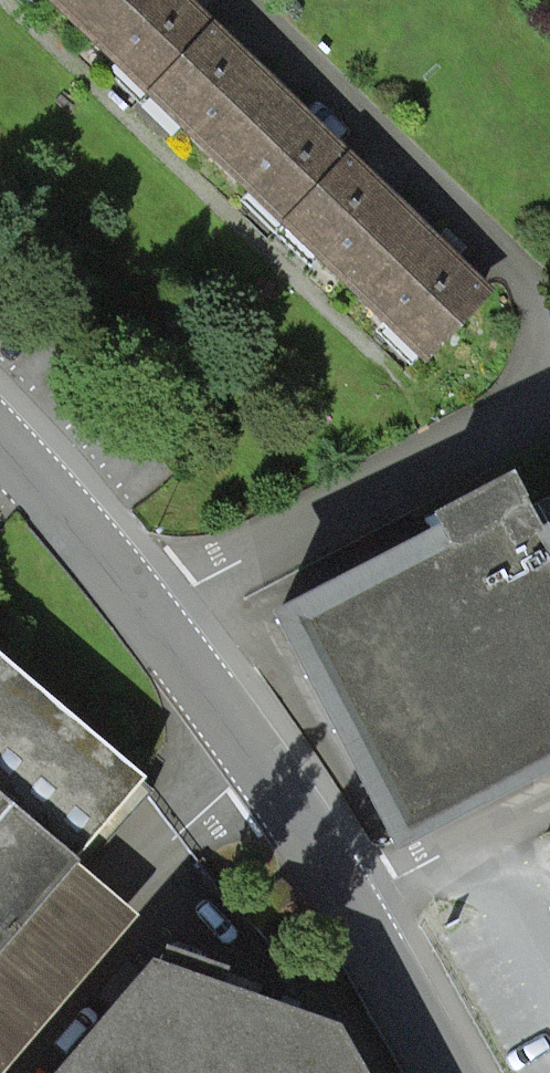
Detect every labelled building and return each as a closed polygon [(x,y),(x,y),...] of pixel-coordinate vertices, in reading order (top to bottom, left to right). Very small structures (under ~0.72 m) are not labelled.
[(137,86),(194,22),(169,0),(40,0),(137,86)] [(210,41),(144,114),(264,221),(330,148),(210,41)] [(342,172),(283,238),(426,365),(485,300),(342,172)] [(290,629),(402,855),(549,782),(549,545),(519,483),(441,522),(455,549),(290,629)] [(78,868),(70,860),(139,780),(0,661),(0,958),(78,868)] [(56,1072),(372,1072),(343,1022),(154,956),(56,1072)]
